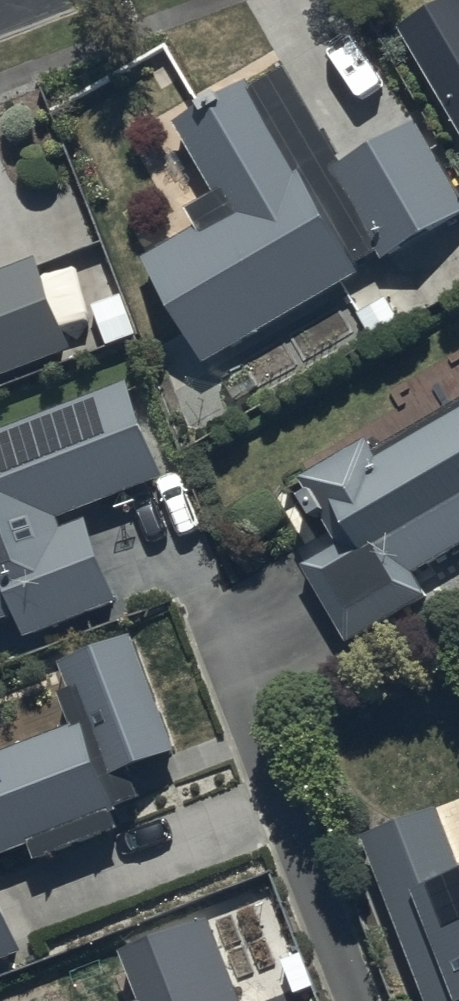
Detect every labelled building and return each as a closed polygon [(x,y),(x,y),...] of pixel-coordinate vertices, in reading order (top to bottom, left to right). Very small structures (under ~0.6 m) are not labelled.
[(400,25),(458,125),(458,0),(441,0),(400,25)] [(364,275),(358,266),(384,250),(390,260),(458,221),(458,193),(420,125),(349,165),(290,61),(178,124),(218,194),(191,209),(199,224),(147,254),(207,360),(173,380),(194,417),(259,381),(239,346),(364,275)] [(74,360),(38,271),(0,286),(0,390),(74,360)] [(22,631),(28,648),(120,616),(88,524),(168,496),(132,395),(0,446),(0,639),(22,631)] [(306,567),(351,645),(427,598),(413,575),(458,548),(458,406),(376,454),(367,439),(303,476),(317,501),(325,496),(343,526),(332,533),(341,547),(306,567)] [(31,849),(37,864),(120,833),(114,818),(121,816),(119,812),(144,803),(133,772),(176,756),(134,640),(63,665),(73,692),(63,696),(76,734),(0,762),(0,861),(31,849)] [(363,844),(425,1000),(458,1000),(458,867),(438,814),(363,844)] [(24,954),(0,890),(0,963),(24,954)] [(127,1000),(236,1000),(203,916),(114,950),(133,999),(127,1000)]
